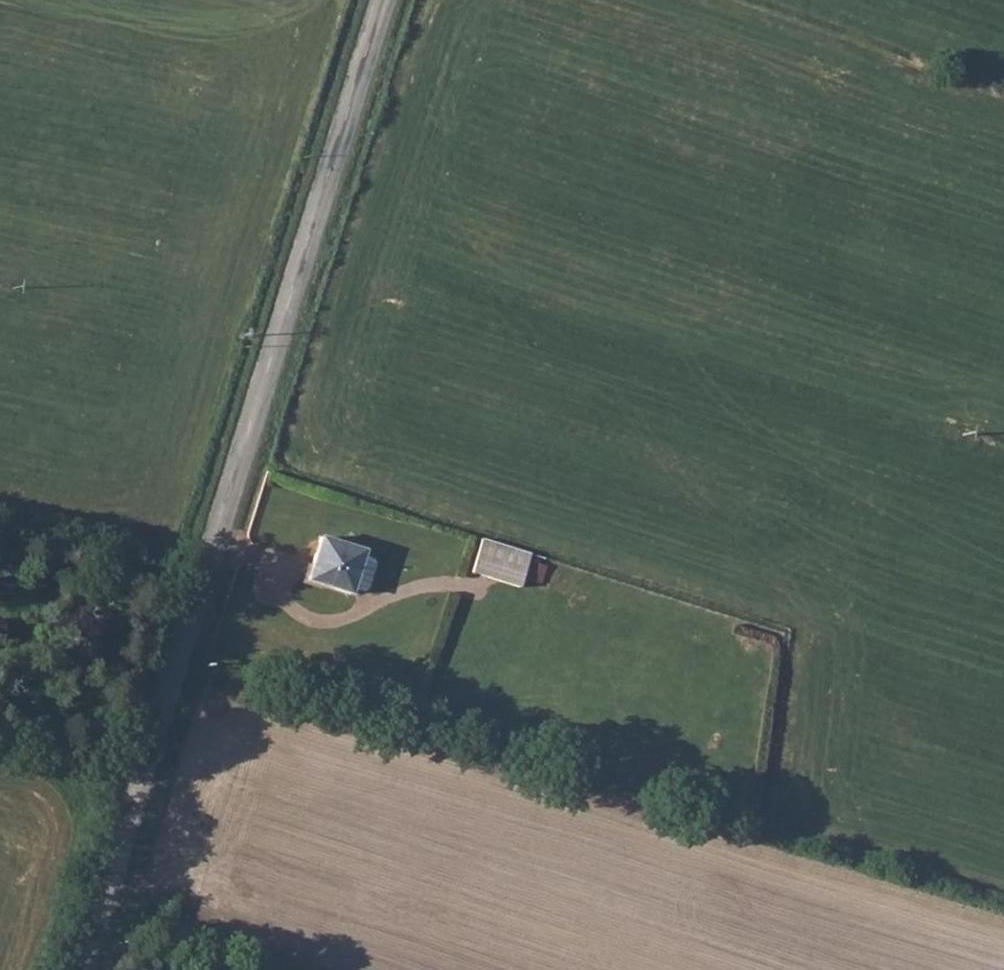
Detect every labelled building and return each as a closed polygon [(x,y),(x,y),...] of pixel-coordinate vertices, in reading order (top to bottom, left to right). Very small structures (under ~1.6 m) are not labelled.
[(323,536),(310,579),(353,594),(355,588),(365,556),(367,550),(323,536)] [(532,554),(485,539),(476,570),(522,586),(532,554)] [(365,556),(355,588),(366,591),(371,588),(379,564),(376,560),(365,556)]
